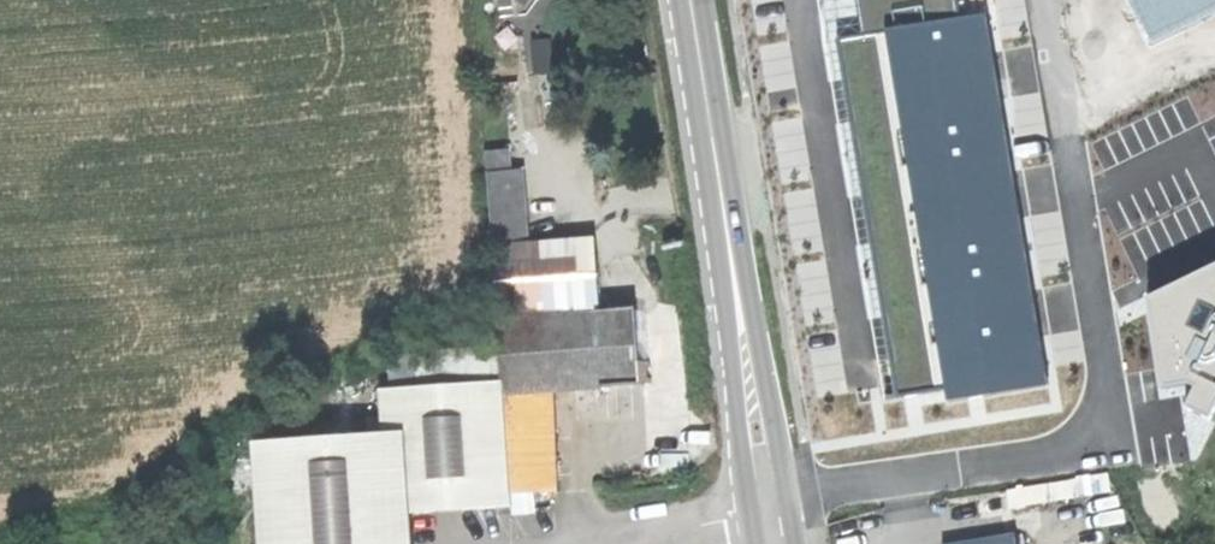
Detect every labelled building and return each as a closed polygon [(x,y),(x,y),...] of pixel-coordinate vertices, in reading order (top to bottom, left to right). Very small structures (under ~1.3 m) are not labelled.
[(948,0),(858,0),(862,30),(835,34),(892,386),(941,378),(942,385),(1040,370),(981,4),(950,9),(948,0)] [(1149,48),(1214,15),(1214,0),(1126,0),(1149,48)] [(484,154),(485,173),(506,172),(504,150),(484,154)] [(485,173),(491,248),(527,245),(521,171),(506,172),(485,173)] [(527,245),(491,248),(497,319),(596,311),(590,239),(527,245)] [(1145,296),(1159,389),(1186,383),(1192,385),(1184,403),(1208,415),(1214,400),(1214,262),(1146,296),(1145,296)] [(635,309),(596,311),(497,319),(498,348),(500,383),(501,395),(553,391),(640,384),(639,367),(635,309)] [(396,362),(392,391),(500,383),(498,348),(412,353),(396,362)] [(510,506),(509,495),(501,395),(500,383),(392,391),(378,392),(382,434),(252,444),(260,543),(410,543),(408,514),(510,506)] [(556,489),(553,391),(501,395),(509,495),(534,493),(556,489)] [(535,511),(534,493),(509,495),(510,506),(511,514),(535,511)] [(1015,534),(953,543),(1017,543),(1015,534)]
